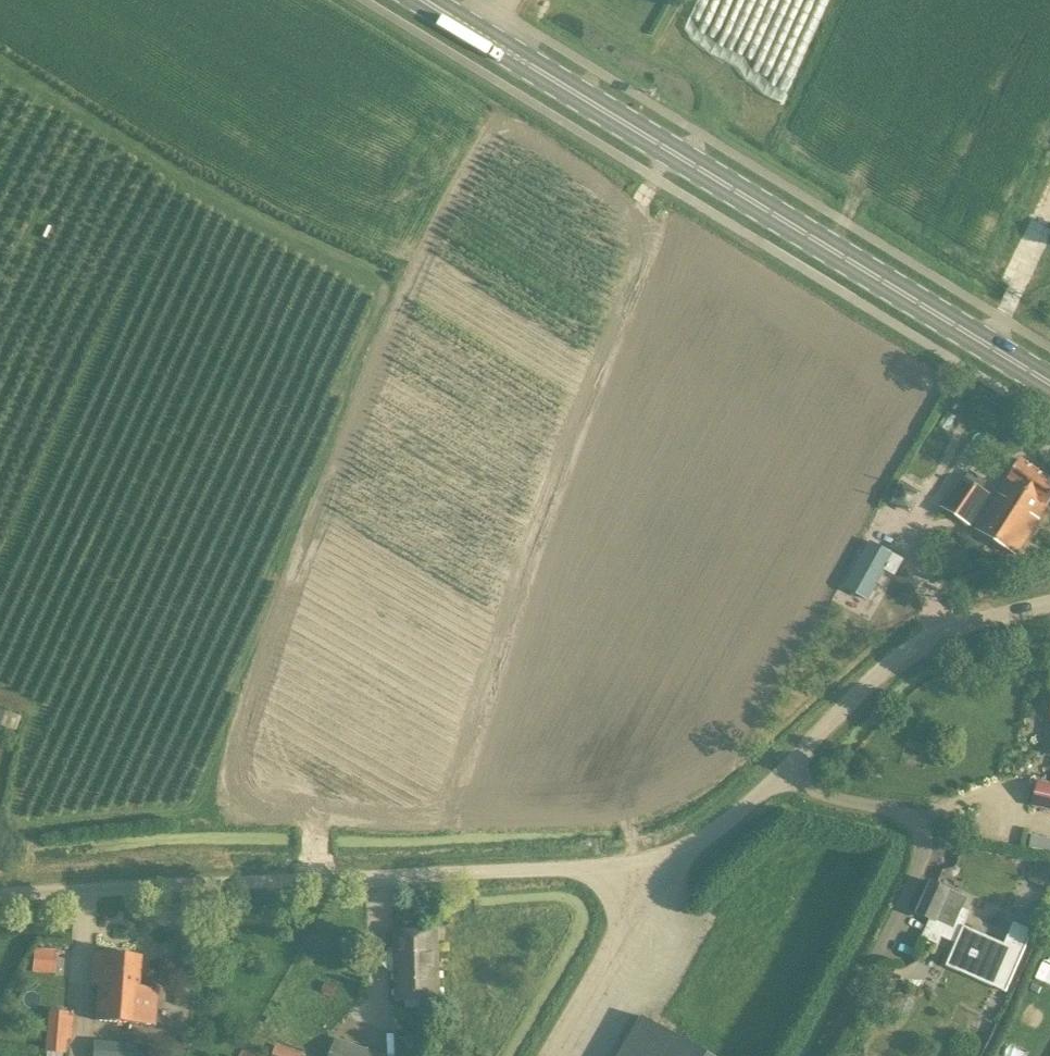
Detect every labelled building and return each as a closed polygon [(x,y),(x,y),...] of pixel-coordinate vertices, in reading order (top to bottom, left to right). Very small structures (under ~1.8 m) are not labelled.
[(1021,460),(976,529),(1015,555),(1049,502),(1049,479),(1021,460)] [(961,475),(939,507),(972,527),(992,495),(961,475)] [(870,541),(844,587),(867,599),(884,569),(895,575),(904,560),(870,541)] [(1037,780),(1032,807),(1049,811),(1049,782),(1037,780)] [(963,925),(955,922),(957,919),(964,922),(968,912),(961,909),(966,898),(930,882),(916,913),(933,920),(925,939),(938,945),(941,937),(955,943),(946,965),(961,971),(968,957),(1000,972),(1012,947),(963,925)] [(395,1001),(440,999),(438,931),(393,932),(394,950),(390,950),(384,957),(384,965),(390,971),(395,971),(395,1001)] [(51,951),(35,950),(32,972),(48,974),(51,951)] [(157,989),(138,987),(141,958),(104,955),(104,956),(94,955),(93,967),(104,967),(103,984),(97,984),(95,1020),(154,1025),(157,989)] [(63,1054),(65,1036),(71,1036),(73,1018),(67,1018),(67,1013),(48,1011),(44,1051),(63,1054)] [(641,1017),(618,1055),(710,1055),(641,1017)] [(1016,1031),(1009,1047),(1027,1055),(1034,1040),(1016,1031)] [(329,1055),(385,1055),(335,1038),(329,1055)] [(93,1042),(92,1055),(147,1055),(148,1046),(93,1042)] [(301,1054),(275,1045),(273,1054),(279,1055),(301,1055),(301,1054)]
